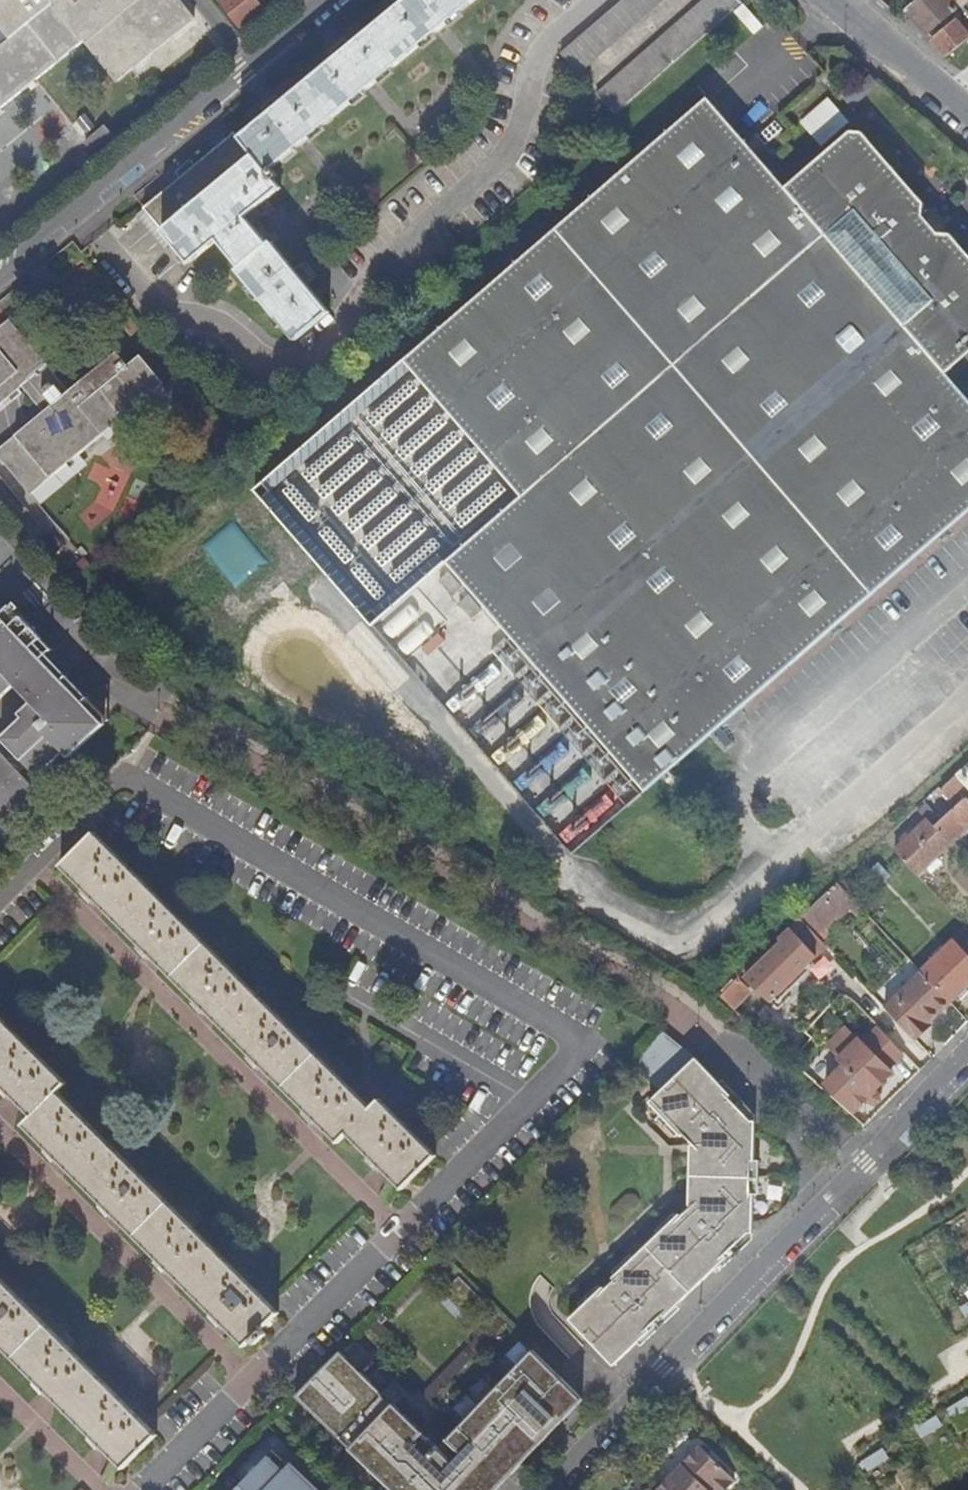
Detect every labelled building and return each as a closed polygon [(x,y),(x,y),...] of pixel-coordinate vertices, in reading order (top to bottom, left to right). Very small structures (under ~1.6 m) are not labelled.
[(88,43),(122,85),(197,24),(178,0),(0,0),(0,25),(14,43),(0,55),(0,115),(88,43)] [(149,212),(178,247),(172,252),(178,260),(184,255),(193,265),(222,242),(244,269),(241,272),(298,341),(333,313),(309,285),(315,280),(304,266),(298,271),(275,244),(271,247),(257,230),(264,225),(257,215),(284,193),(277,184),(283,179),(276,170),(381,84),(440,35),(449,28),(483,0),(407,0),(410,4),(355,50),(348,42),(334,53),(341,61),(286,106),(280,99),(265,110),(272,119),(241,144),(237,139),(149,212)] [(223,4),(222,5),(242,31),(253,22),(256,25),(261,21),(258,18),(266,12),(256,0),(220,0),(223,4)] [(561,53),(579,73),(665,0),(622,0),(561,53)] [(740,0),(703,0),(596,93),(615,115),(743,4),(740,0)] [(908,11),(928,36),(958,12),(953,7),(948,0),(921,0),(908,11)] [(967,42),(967,33),(958,21),(934,40),(948,58),(967,43),(967,42)] [(825,143),(852,119),(831,95),(804,120),(825,143)] [(401,360),(520,496),(444,562),(648,794),(967,513),(967,402),(945,376),(967,356),(967,257),(861,136),(849,135),(785,191),(706,101),(401,360)] [(0,332),(0,417),(24,397),(21,393),(25,390),(45,415),(0,453),(0,457),(32,496),(166,386),(142,358),(129,369),(117,355),(70,394),(10,323),(0,332)] [(0,621),(0,703),(47,658),(36,647),(41,641),(20,620),(15,625),(6,615),(0,621)] [(0,755),(0,827),(4,823),(1,820),(20,801),(24,805),(36,793),(31,788),(65,756),(70,762),(106,728),(67,687),(49,703),(46,700),(44,702),(37,708),(3,741),(27,767),(19,775),(0,755)] [(956,777),(965,788),(967,791),(967,765),(956,777)] [(965,788),(956,777),(942,790),(951,800),(965,788)] [(966,798),(933,828),(949,845),(967,827),(967,800),(966,798)] [(949,845),(933,828),(926,821),(893,852),(916,876),(949,845)] [(98,831),(65,865),(85,886),(105,906),(139,941),(159,961),(195,997),(214,1017),(249,1052),(270,1073),(304,1108),(325,1129),(340,1144),(349,1135),(368,1155),(389,1177),(403,1190),(438,1155),(384,1101),(375,1110),(98,831)] [(854,902),(839,886),(822,902),(816,908),(830,924),(854,902)] [(865,914),(857,905),(852,910),(860,919),(865,914)] [(830,924),(816,908),(803,920),(817,936),(830,924)] [(962,951),(955,943),(922,974),(929,982),(949,1003),(967,986),(967,945),(962,951)] [(750,975),(772,998),(804,968),(783,944),(750,975)] [(949,1003),(929,982),(922,974),(904,990),(912,999),(932,1020),(949,1003)] [(738,981),(720,998),(731,1008),(749,991),(738,981)] [(932,1020),(912,999),(904,990),(885,1008),(893,1016),(913,1037),(932,1020)] [(247,1348),(280,1315),(269,1303),(60,1094),(68,1085),(0,1016),(0,1085),(19,1104),(34,1119),(26,1127),(44,1145),(67,1168),(100,1202),(121,1222),(156,1257),(177,1278),(210,1312),(247,1348)] [(667,1028),(635,1061),(663,1087),(695,1054),(667,1028)] [(843,1059),(860,1043),(849,1031),(831,1047),(843,1059)] [(843,1059),(842,1060),(846,1066),(827,1084),(853,1112),(867,1098),(867,1101),(868,1104),(869,1106),(872,1107),(874,1108),(877,1107),(879,1106),(881,1104),(882,1100),(881,1096),(878,1093),(873,1092),(892,1075),(861,1042),(860,1043),(843,1059)] [(756,1232),(756,1122),(738,1106),(740,1103),(696,1060),(651,1104),(684,1138),(687,1135),(695,1144),(693,1147),(691,1205),(693,1208),(683,1218),(681,1215),(615,1281),(617,1284),(609,1292),(607,1289),(573,1322),(618,1367),(736,1251),(735,1249),(752,1233),(756,1232)] [(125,1470),(158,1436),(0,1277),(0,1345),(45,1389),(55,1400),(101,1445),(125,1470)] [(487,1303),(461,1279),(445,1295),(471,1320),(487,1303)] [(391,1334),(377,1320),(370,1327),(383,1341),(391,1334)] [(481,1352),(474,1345),(432,1388),(440,1395),(481,1352)] [(302,1395),(311,1403),(307,1406),(323,1422),(327,1418),(332,1423),(329,1427),(396,1489),(489,1489),(546,1432),(552,1437),(565,1424),(559,1418),(582,1396),(541,1355),(528,1369),(524,1365),(442,1449),(437,1455),(427,1446),(428,1445),(423,1440),(422,1440),(416,1435),(420,1431),(398,1408),(405,1401),(391,1388),(384,1395),(343,1354),(302,1395)] [(565,1424),(587,1401),(582,1396),(559,1418),(565,1424)] [(552,1437),(546,1432),(489,1489),(500,1489),(552,1437)] [(736,1480),(703,1447),(660,1489),(726,1489),(736,1480)] [(254,1478),(242,1489),(265,1489),(254,1478)]
